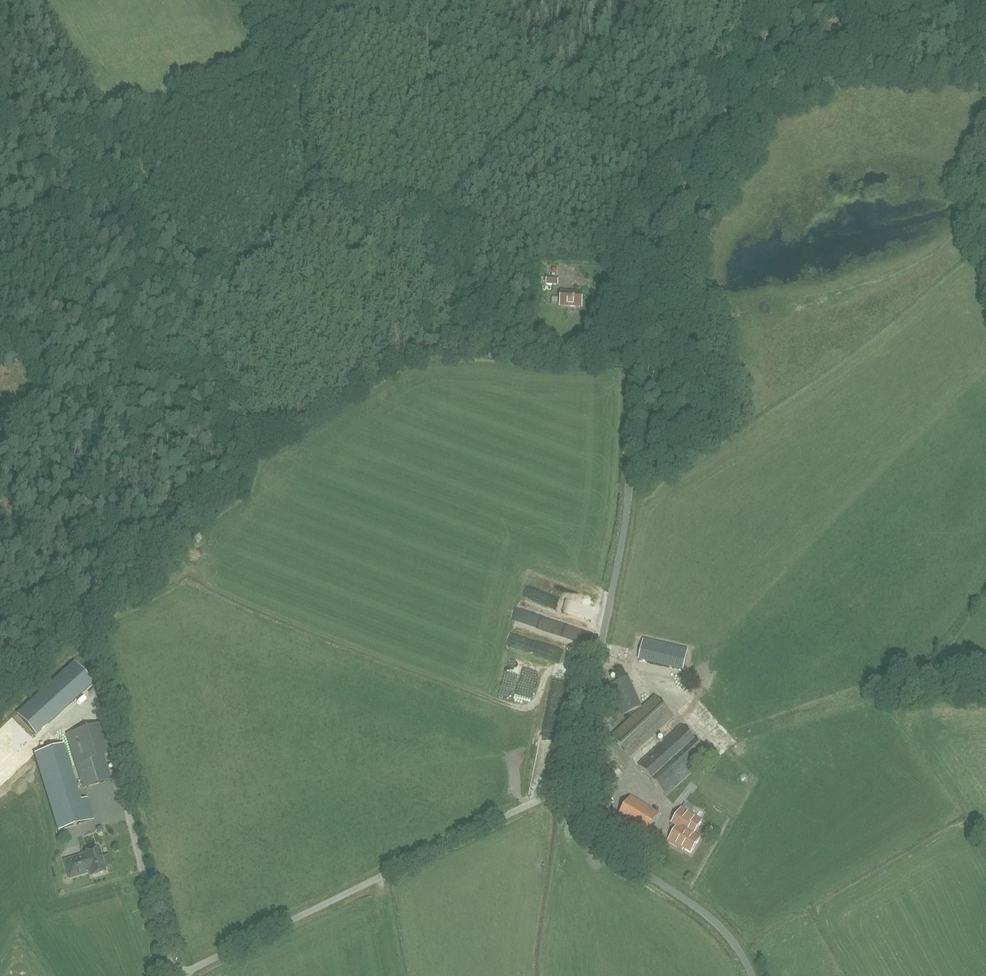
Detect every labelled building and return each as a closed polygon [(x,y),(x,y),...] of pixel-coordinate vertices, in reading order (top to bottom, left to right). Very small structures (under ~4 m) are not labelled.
[(561,305),(581,307),(582,293),(562,292),(561,305)] [(525,601),(560,609),(562,602),(552,600),(553,596),(527,590),(525,601)] [(521,639),(520,649),(530,649),(530,639),(521,639)] [(644,640),(639,661),(683,671),(688,651),(644,640)] [(514,698),(522,664),(510,661),(503,695),(514,698)] [(17,714),(36,735),(92,684),(74,663),(17,714)] [(518,697),(533,700),(539,680),(541,680),(544,667),(532,664),(529,677),(524,676),(518,697)] [(623,716),(641,708),(628,678),(610,686),(623,716)] [(674,718),(655,697),(612,737),(631,757),(674,718)] [(604,724),(611,721),(606,710),(599,714),(604,724)] [(0,730),(0,769),(31,739),(12,718),(0,730)] [(66,735),(75,764),(83,788),(112,780),(104,755),(110,753),(101,724),(66,735)] [(666,796),(710,757),(681,726),(638,765),(666,796)] [(75,805),(81,803),(77,790),(67,758),(64,750),(35,758),(58,831),(81,824),(75,805)] [(645,837),(659,813),(631,796),(617,820),(645,837)] [(605,819),(610,812),(601,807),(597,814),(605,819)] [(691,853),(700,838),(690,832),(696,822),(689,818),(683,828),(679,825),(669,842),(677,846),(677,845),(691,853)] [(83,855),(64,861),(69,878),(90,872),(91,876),(92,876),(94,876),(98,875),(98,874),(104,872),(103,866),(104,866),(99,849),(83,854),(83,855)] [(684,881),(691,890),(701,882),(694,873),(684,881)]
